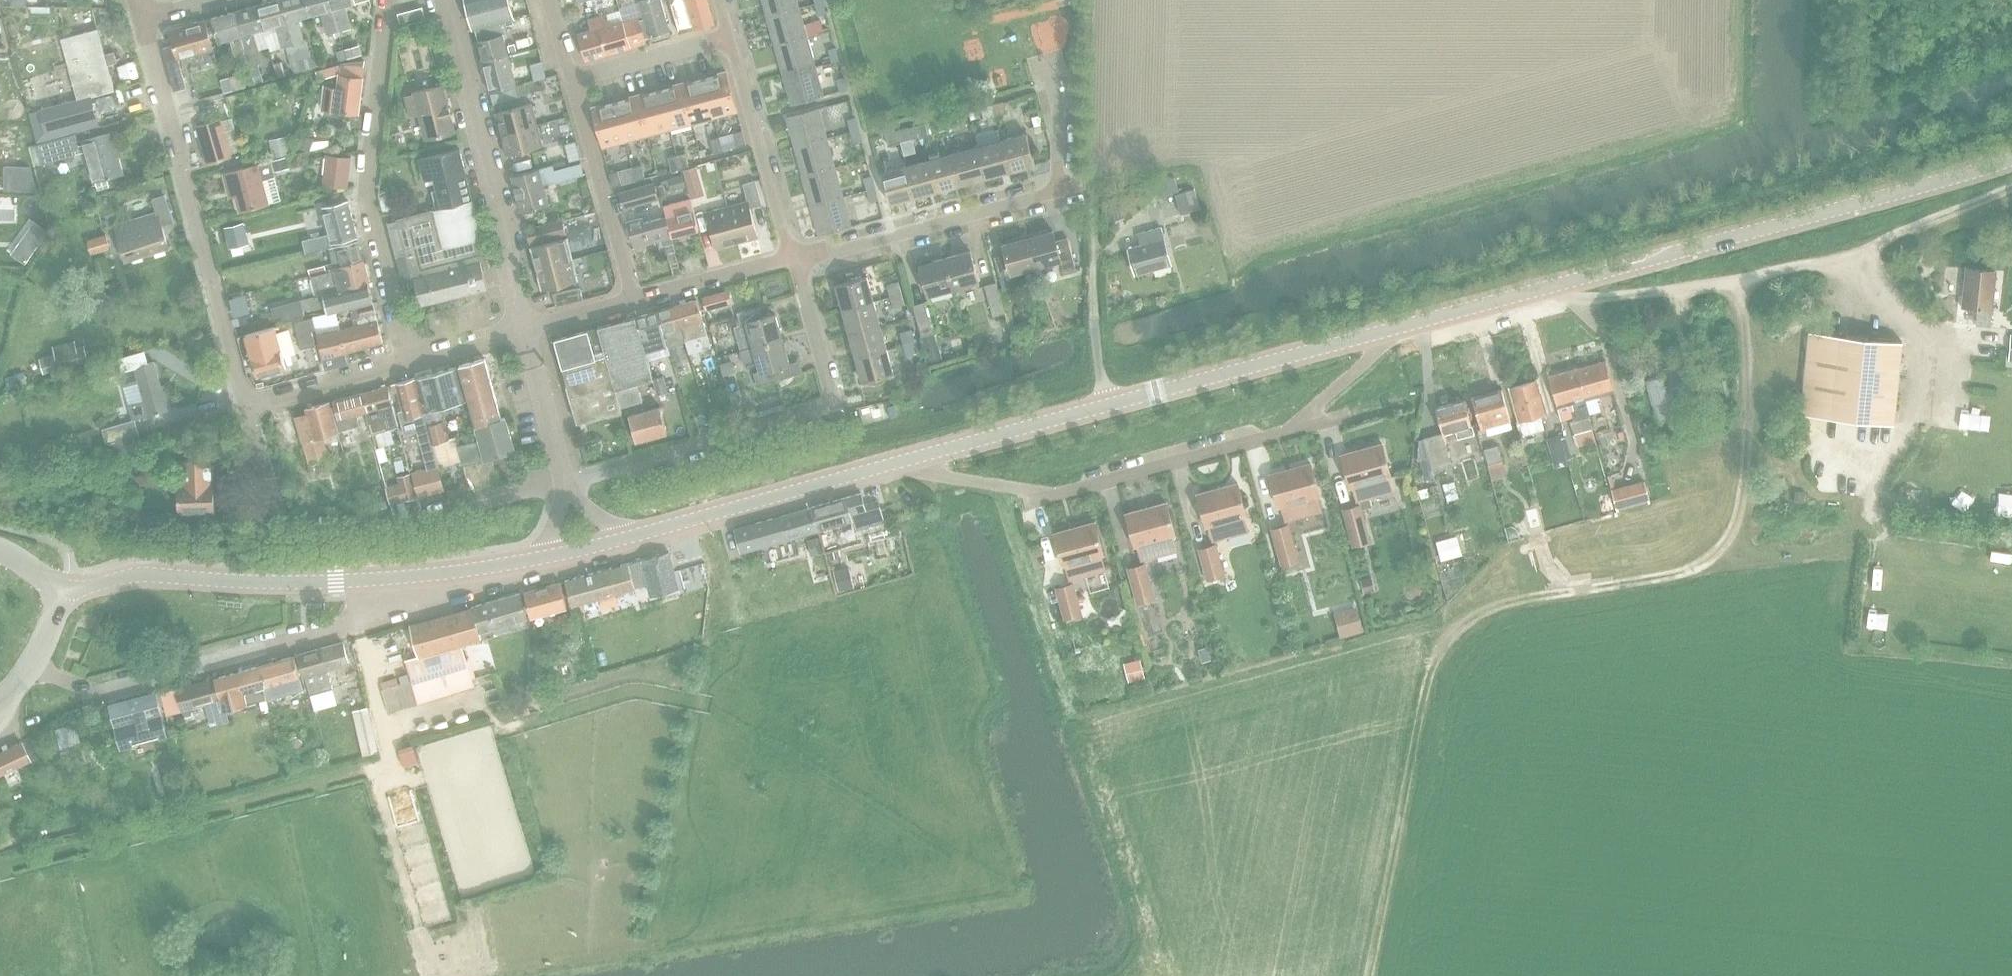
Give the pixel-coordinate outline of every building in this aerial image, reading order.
[(294,48),(281,0),(275,0),(257,5),(264,29),(275,26),(281,47),(286,46),(292,69),(296,72),(301,71),(300,70),(294,48)] [(310,16),(306,0),(281,0),(294,48),(300,70),(318,65),(311,56),(306,40),(304,41),(298,20),(310,16)] [(340,35),(330,0),(306,0),(310,16),(321,13),(327,34),(335,32),(336,36),(340,35)] [(340,35),(344,34),(343,30),(350,28),(344,6),(356,3),(355,0),(330,0),(340,35)] [(474,28),(499,21),(512,18),(508,0),(467,0),(474,28)] [(660,0),(640,0),(645,19),(640,20),(639,18),(638,18),(645,43),(646,43),(645,38),(669,31),(660,0)] [(714,22),(708,0),(670,0),(679,32),(714,22)] [(799,6),(797,0),(762,0),(766,15),(799,6)] [(826,13),(823,0),(819,0),(815,1),(818,15),(826,13)] [(253,32),(264,29),(257,5),(235,11),(249,61),(255,83),(264,81),(259,64),(262,63),(253,32)] [(775,44),(807,35),(799,6),(766,15),(775,44)] [(244,62),(249,61),(235,11),(212,18),(219,42),(230,38),(236,60),(243,58),(244,62)] [(526,14),(522,15),(525,28),(535,26),(531,12),(526,13),(526,14)] [(607,14),(605,15),(608,25),(616,51),(630,47),(623,22),(622,21),(609,24),(607,14)] [(616,51),(608,25),(605,15),(587,20),(590,30),(578,33),(585,60),(616,51)] [(645,43),(638,18),(623,22),(630,47),(645,43)] [(174,45),(162,48),(174,90),(186,87),(178,59),(213,49),(205,19),(170,29),(174,45)] [(416,21),(404,24),(407,36),(419,32),(416,21)] [(483,61),(508,54),(499,21),(474,28),(478,41),(477,41),(483,61)] [(67,103),(40,110),(46,131),(96,117),(91,97),(115,90),(108,64),(113,63),(116,59),(114,54),(111,52),(105,53),(98,28),(61,38),(78,100),(67,103)] [(783,74),(815,65),(807,35),(775,44),(783,74)] [(343,49),(346,59),(362,54),(359,44),(343,49)] [(828,49),(831,61),(839,59),(836,47),(828,49)] [(338,61),(346,59),(343,49),(335,51),(338,61)] [(490,91),(516,85),(508,54),(483,61),(482,61),(490,91)] [(362,77),(364,65),(364,60),(341,63),(316,71),(318,80),(339,74),(337,91),(325,89),(322,109),(358,113),(363,77),(362,77)] [(282,61),(274,63),(278,78),(286,75),(282,61)] [(534,80),(546,77),(542,62),(530,65),(534,80)] [(815,65),(783,74),(791,105),(823,96),(815,65)] [(246,87),(241,72),(229,76),(233,91),(246,87)] [(714,117),(737,111),(727,72),(703,78),(714,117)] [(848,90),(844,76),(832,79),(836,93),(848,90)] [(692,123),(714,117),(703,78),(681,84),(692,123)] [(493,103),(525,95),(522,83),(516,85),(490,91),(493,103)] [(670,129),(692,123),(681,84),(659,90),(670,129)] [(455,131),(443,85),(414,92),(415,94),(406,96),(410,115),(419,112),(426,138),(455,131)] [(648,135),(670,129),(659,90),(637,96),(648,135)] [(238,102),(235,93),(226,96),(229,105),(238,102)] [(626,141),(648,135),(637,96),(615,102),(626,141)] [(602,147),(626,141),(615,102),(592,108),(602,147)] [(993,105),(996,116),(1007,113),(1004,102),(993,105)] [(501,134),(537,124),(532,103),(495,113),(501,134)] [(984,119),(996,116),(993,105),(981,108),(984,119)] [(795,147),(827,138),(819,108),(786,116),(795,147)] [(956,115),(933,121),(936,132),(959,126),(956,115)] [(855,117),(847,119),(850,131),(858,129),(855,117)] [(1039,117),(1031,119),(1034,129),(1042,126),(1039,117)] [(197,125),(207,161),(231,155),(222,119),(197,125)] [(537,124),(501,134),(506,154),(543,145),(537,124)] [(1034,129),(1033,129),(1035,137),(1044,134),(1042,126),(1034,129)] [(897,130),(900,142),(911,138),(908,127),(897,130)] [(861,141),(858,129),(850,131),(854,143),(861,141)] [(746,144),(742,130),(733,132),(737,146),(746,144)] [(888,145),(900,142),(897,130),(885,134),(888,145)] [(116,133),(85,141),(95,181),(122,174),(115,149),(119,148),(116,133)] [(1002,140),(1010,171),(1035,164),(1027,133),(1002,140)] [(76,134),(37,144),(42,164),(76,154),(74,147),(79,146),(76,134)] [(286,136),(268,140),(272,158),(289,154),(286,136)] [(313,139),(300,136),(297,148),(310,151),(313,139)] [(714,152),(723,150),(719,136),(710,139),(714,152)] [(803,176),(835,167),(827,138),(795,147),(803,176)] [(986,177),(1010,171),(1002,140),(978,146),(986,177)] [(576,141),(565,144),(570,162),(581,159),(576,141)] [(962,183),(986,177),(978,146),(954,153),(962,183)] [(436,208),(472,199),(459,148),(419,159),(424,177),(433,175),(437,189),(432,190),(436,208)] [(671,171),(689,166),(686,152),(668,157),(671,171)] [(938,190),(962,183),(954,153),(930,159),(938,190)] [(326,155),(323,183),(347,186),(351,158),(326,155)] [(286,157),(271,161),(274,172),(289,168),(286,157)] [(914,196),(938,190),(930,159),(906,165),(914,196)] [(548,184),(584,174),(580,163),(554,170),(553,164),(512,175),(521,211),(549,204),(545,190),(549,189),(548,184)] [(258,164),(223,173),(228,190),(234,188),(239,210),(268,203),(258,164)] [(633,167),(636,180),(645,178),(642,164),(633,167)] [(890,203),(914,196),(906,165),(882,172),(890,203)] [(691,197),(703,194),(696,167),(684,170),(691,197)] [(811,205),(843,196),(835,167),(803,176),(811,205)] [(613,186),(622,184),(618,170),(609,173),(613,186)] [(9,173),(8,190),(37,191),(32,174),(9,173)] [(866,189),(874,187),(871,176),(863,178),(866,189)] [(1200,208),(1195,188),(1179,193),(1175,177),(1157,181),(1162,197),(1175,194),(1180,214),(1200,208)] [(670,196),(687,191),(684,179),(667,184),(670,196)] [(727,206),(737,242),(758,237),(750,207),(762,204),(755,180),(742,183),(747,201),(727,206)] [(621,192),(625,208),(658,199),(653,184),(621,192)] [(870,202),(878,200),(874,187),(866,189),(870,202)] [(392,210),(387,188),(379,190),(379,195),(383,212),(392,210)] [(843,196),(811,205),(819,235),(851,226),(843,196)] [(154,211),(116,221),(125,256),(167,245),(161,224),(171,222),(165,197),(152,200),(154,211)] [(666,216),(671,236),(699,229),(690,198),(689,199),(664,206),(666,216)] [(396,256),(405,254),(412,280),(414,279),(420,304),(487,288),(483,270),(489,267),(472,199),(436,208),(396,218),(397,220),(387,223),(396,256)] [(327,243),(357,236),(348,201),(301,212),(302,219),(324,213),(329,234),(325,235),(327,243)] [(1124,220),(1120,204),(1108,207),(1112,223),(1124,220)] [(716,248),(737,242),(727,206),(706,212),(716,248)] [(634,247),(671,236),(666,216),(643,222),(642,217),(627,222),(634,247)] [(526,229),(529,243),(566,233),(562,220),(526,229)] [(226,222),(212,226),(214,234),(228,230),(226,222)] [(35,223),(13,254),(25,263),(47,232),(35,223)] [(1140,243),(1131,246),(1126,247),(1134,274),(1170,263),(1159,228),(1137,234),(1140,243)] [(1029,234),(1037,266),(1061,260),(1065,273),(1077,270),(1070,244),(1058,247),(1054,231),(1051,231),(1050,229),(1029,234)] [(91,254),(110,248),(105,233),(87,239),(91,254)] [(1012,272),(1037,266),(1029,234),(1007,240),(1007,243),(1005,244),(1007,253),(995,257),(1004,289),(1016,285),(1012,272)] [(536,268),(572,259),(567,238),(531,247),(536,268)] [(322,241),(305,245),(307,254),(324,249),(322,241)] [(330,268),(363,260),(358,241),(329,248),(333,263),(329,264),(330,268)] [(228,242),(214,247),(219,261),(232,256),(228,242)] [(946,258),(954,289),(980,282),(971,251),(946,258)] [(929,296),(954,289),(946,258),(920,265),(929,296)] [(572,259),(536,268),(541,289),(578,280),(572,259)] [(364,264),(363,260),(330,268),(326,270),(311,273),(317,295),(368,283),(369,283),(364,264)] [(311,273),(326,270),(324,265),(310,269),(311,273)] [(1996,270),(1966,266),(1961,307),(1991,310),(1996,270)] [(843,309),(875,300),(868,275),(836,284),(843,309)] [(891,296),(902,293),(899,281),(888,284),(891,296)] [(1003,288),(999,289),(997,282),(985,286),(994,315),(1004,312),(1008,331),(1014,330),(1003,288)] [(317,295),(300,299),(303,309),(325,304),(328,314),(336,311),(351,307),(373,302),(368,283),(317,295)] [(583,299),(580,286),(553,293),(556,306),(583,299)] [(728,290),(702,298),(706,312),(732,304),(728,290)] [(902,293),(891,296),(894,307),(905,304),(902,293)] [(250,313),(245,295),(229,299),(234,317),(250,313)] [(675,306),(685,340),(707,334),(697,299),(675,306)] [(849,332),(881,324),(875,300),(843,309),(849,332)] [(347,363),(345,352),(383,342),(373,302),(351,307),(356,325),(318,335),(326,369),(347,363)] [(942,356),(934,332),(926,302),(914,305),(923,336),(921,336),(929,360),(942,356)] [(753,347),(783,338),(776,314),(764,317),(761,305),(737,312),(740,324),(747,322),(753,347)] [(685,341),(685,340),(675,306),(658,310),(667,344),(674,365),(682,362),(677,344),(685,341)] [(649,349),(667,344),(658,310),(636,317),(648,360),(652,359),(649,349)] [(328,314),(313,318),(316,330),(340,324),(336,311),(328,314)] [(648,360),(636,317),(635,316),(598,326),(598,327),(616,389),(621,407),(643,401),(639,389),(647,387),(646,381),(653,379),(648,360)] [(251,317),(239,320),(241,326),(252,323),(251,317)] [(313,318),(295,322),(301,349),(315,346),(312,331),(316,330),(313,318)] [(856,356),(888,348),(881,324),(849,332),(856,356)] [(257,377),(286,368),(274,326),(245,335),(257,377)] [(621,407),(616,389),(598,327),(554,339),(578,423),(622,410),(621,407)] [(904,343),(915,340),(912,329),(901,332),(904,343)] [(1893,424),(1901,341),(1809,332),(1800,414),(1893,424)] [(783,338),(753,347),(760,370),(754,372),(757,385),(781,379),(777,367),(789,363),(783,338)] [(978,352),(983,343),(975,338),(970,347),(978,352)] [(915,340),(904,343),(907,355),(918,352),(915,340)] [(76,348),(74,341),(53,346),(55,353),(40,357),(43,372),(87,360),(84,346),(76,348)] [(856,356),(863,381),(895,372),(888,348),(856,356)] [(459,366),(468,397),(494,389),(493,388),(485,359),(459,366)] [(732,360),(720,363),(723,376),(736,372),(732,360)] [(1600,411),(1596,395),(1611,391),(1603,360),(1574,368),(1581,394),(1582,397),(1584,397),(1589,414),(1600,411)] [(132,367),(146,416),(171,409),(166,392),(163,393),(154,361),(132,367)] [(928,361),(918,364),(921,375),(931,372),(928,361)] [(1695,403),(1692,394),(1683,361),(1659,367),(1660,372),(1644,377),(1657,423),(1695,403)] [(489,374),(497,372),(494,362),(487,364),(489,374)] [(442,420),(439,408),(466,401),(457,367),(415,378),(428,424),(435,447),(438,460),(453,456),(444,420),(442,420)] [(1582,397),(1581,394),(1574,368),(1547,375),(1555,406),(1557,406),(1560,420),(1572,417),(1573,421),(1570,422),(1573,433),(1574,433),(1578,446),(1595,442),(1591,428),(1592,428),(1586,406),(1573,410),(1571,404),(1575,403),(1574,399),(1582,397)] [(285,376),(288,387),(306,382),(303,372),(285,376)] [(9,388),(25,383),(23,375),(6,380),(9,388)] [(655,377),(659,395),(668,390),(664,375),(655,377)] [(428,424),(415,378),(415,377),(392,384),(394,393),(399,391),(404,410),(399,412),(402,424),(403,424),(406,434),(420,430),(426,450),(435,447),(428,424)] [(1726,378),(1716,381),(1721,397),(1731,394),(1726,378)] [(1544,429),(1541,420),(1545,419),(1533,379),(1509,386),(1519,421),(1516,422),(1520,435),(1524,434),(1524,435),(1544,429)] [(372,433),(398,426),(387,386),(365,392),(370,411),(366,411),(372,433)] [(494,389),(496,398),(504,395),(501,386),(493,388),(494,389)] [(494,389),(468,397),(476,425),(501,418),(502,418),(496,398),(494,389)] [(1510,429),(1507,419),(1499,389),(1471,397),(1481,433),(1487,432),(1488,435),(1510,429)] [(16,390),(0,394),(0,405),(19,400),(16,390)] [(356,414),(366,411),(370,411),(365,392),(335,401),(336,406),(331,407),(338,431),(359,425),(356,414)] [(879,394),(866,397),(868,408),(881,405),(879,394)] [(1966,413),(1966,394),(1958,394),(1957,413),(1966,413)] [(1434,477),(1432,469),(1448,464),(1442,442),(1470,433),(1461,400),(1433,408),(1440,432),(1420,437),(1426,457),(1419,459),(1425,480),(1434,477)] [(309,418),(296,421),(302,442),(308,464),(329,458),(323,436),(331,435),(333,442),(339,441),(329,402),(306,409),(309,418)] [(757,410),(756,411),(757,414),(758,417),(786,409),(784,402),(757,410)] [(721,405),(724,418),(733,416),(730,403),(721,405)] [(753,405),(741,408),(743,417),(757,414),(756,411),(757,410),(756,406),(753,406),(753,405)] [(660,406),(629,415),(636,441),(668,433),(660,406)] [(891,413),(878,414),(879,423),(892,420),(891,413)] [(697,416),(700,428),(709,426),(705,414),(697,416)] [(501,418),(476,425),(480,439),(458,445),(463,465),(515,451),(505,417),(502,418),(501,418)] [(102,428),(106,442),(139,433),(135,419),(102,428)] [(350,431),(338,433),(339,440),(342,453),(346,452),(354,486),(367,482),(359,447),(358,447),(357,442),(353,443),(350,431)] [(139,433),(106,442),(110,456),(143,447),(139,433)] [(1567,463),(1560,435),(1547,439),(1555,466),(1567,463)] [(172,441),(172,448),(178,448),(178,451),(195,452),(195,439),(177,439),(177,441),(172,441)] [(1391,476),(1382,443),(1341,454),(1350,487),(1353,486),(1357,501),(1358,500),(1359,504),(1343,509),(1353,545),(1369,541),(1361,510),(1372,507),(1370,497),(1392,491),(1388,476),(1391,476)] [(1488,465),(1502,461),(1497,445),(1484,449),(1488,465)] [(1319,495),(1310,462),(1270,473),(1279,506),(1282,505),(1286,520),(1321,511),(1317,496),(1319,495)] [(413,473),(420,496),(444,490),(438,466),(413,473)] [(183,484),(178,484),(179,512),(184,512),(215,511),(234,512),(233,481),(212,482),(213,472),(182,473),(183,484)] [(411,473),(398,476),(399,483),(386,486),(391,503),(417,496),(411,473)] [(1644,480),(1611,489),(1617,511),(1650,501),(1644,480)] [(1205,525),(1208,525),(1211,539),(1246,531),(1243,516),(1245,515),(1237,482),(1197,492),(1205,525)] [(467,484),(446,490),(449,501),(470,495),(467,484)] [(357,496),(370,493),(368,488),(360,490),(360,488),(355,489),(357,496)] [(1795,491),(1794,501),(1804,502),(1805,492),(1795,491)] [(878,499),(865,503),(862,493),(811,507),(818,530),(851,521),(854,531),(885,522),(878,499)] [(1175,535),(1166,502),(1126,513),(1135,546),(1138,545),(1142,560),(1177,550),(1173,536),(1175,535)] [(743,551),(818,530),(811,507),(782,516),(782,517),(737,529),(743,551)] [(1104,554),(1095,521),(1054,532),(1063,565),(1066,565),(1070,579),(1105,570),(1101,555),(1104,554)] [(1288,524),(1272,528),(1282,565),(1298,560),(1288,524)] [(1512,526),(1506,527),(1509,538),(1520,535),(1518,529),(1512,526)] [(1441,561),(1462,555),(1457,536),(1436,542),(1441,561)] [(823,553),(819,537),(806,540),(810,556),(823,553)] [(834,551),(830,538),(820,541),(824,554),(834,551)] [(1215,544),(1199,548),(1208,579),(1224,575),(1215,544)] [(670,552),(567,580),(574,605),(602,597),(604,605),(618,602),(616,594),(637,587),(650,583),(653,594),(680,587),(670,552)] [(1144,563),(1128,568),(1138,602),(1154,598),(1144,563)] [(849,567),(833,571),(839,592),(855,588),(849,567)] [(1364,594),(1375,591),(1371,577),(1360,580),(1364,594)] [(531,616),(567,606),(560,582),(524,592),(531,616)] [(1056,587),(1065,618),(1081,614),(1072,583),(1056,587)] [(520,593),(473,607),(479,631),(482,638),(483,638),(481,630),(526,618),(520,593)] [(1892,623),(1905,615),(1900,606),(1886,614),(1892,623)] [(413,680),(382,689),(389,712),(474,685),(461,644),(482,638),(479,631),(473,607),(411,624),(416,643),(419,657),(407,660),(413,680)] [(1340,637),(1363,631),(1356,607),(1333,613),(1340,637)] [(354,626),(331,628),(332,650),(356,648),(354,626)] [(332,688),(330,680),(322,648),(299,654),(309,694),(332,688)] [(1209,659),(1206,648),(1197,650),(1200,662),(1209,659)] [(304,687),(300,676),(295,656),(259,666),(265,686),(266,686),(269,698),(304,687)] [(1139,658),(1124,663),(1129,681),(1145,677),(1139,658)] [(558,665),(548,668),(551,681),(562,678),(558,665)] [(268,698),(269,698),(266,686),(265,686),(259,666),(224,675),(214,678),(214,677),(175,688),(182,711),(183,711),(185,717),(192,716),(190,709),(221,701),(223,711),(247,704),(268,698)] [(155,693),(111,705),(116,726),(117,726),(123,747),(166,735),(160,714),(161,714),(155,693)] [(527,700),(512,704),(515,717),(530,712),(527,700)] [(378,752),(368,707),(352,711),(362,756),(378,752)] [(262,726),(271,724),(269,715),(260,717),(262,726)] [(78,741),(73,724),(56,729),(61,746),(78,741)] [(20,741),(0,750),(0,773),(29,759),(20,741)] [(405,771),(419,766),(415,755),(411,757),(410,755),(401,759),(405,771)] [(178,781),(163,785),(166,795),(181,791),(178,781)]
